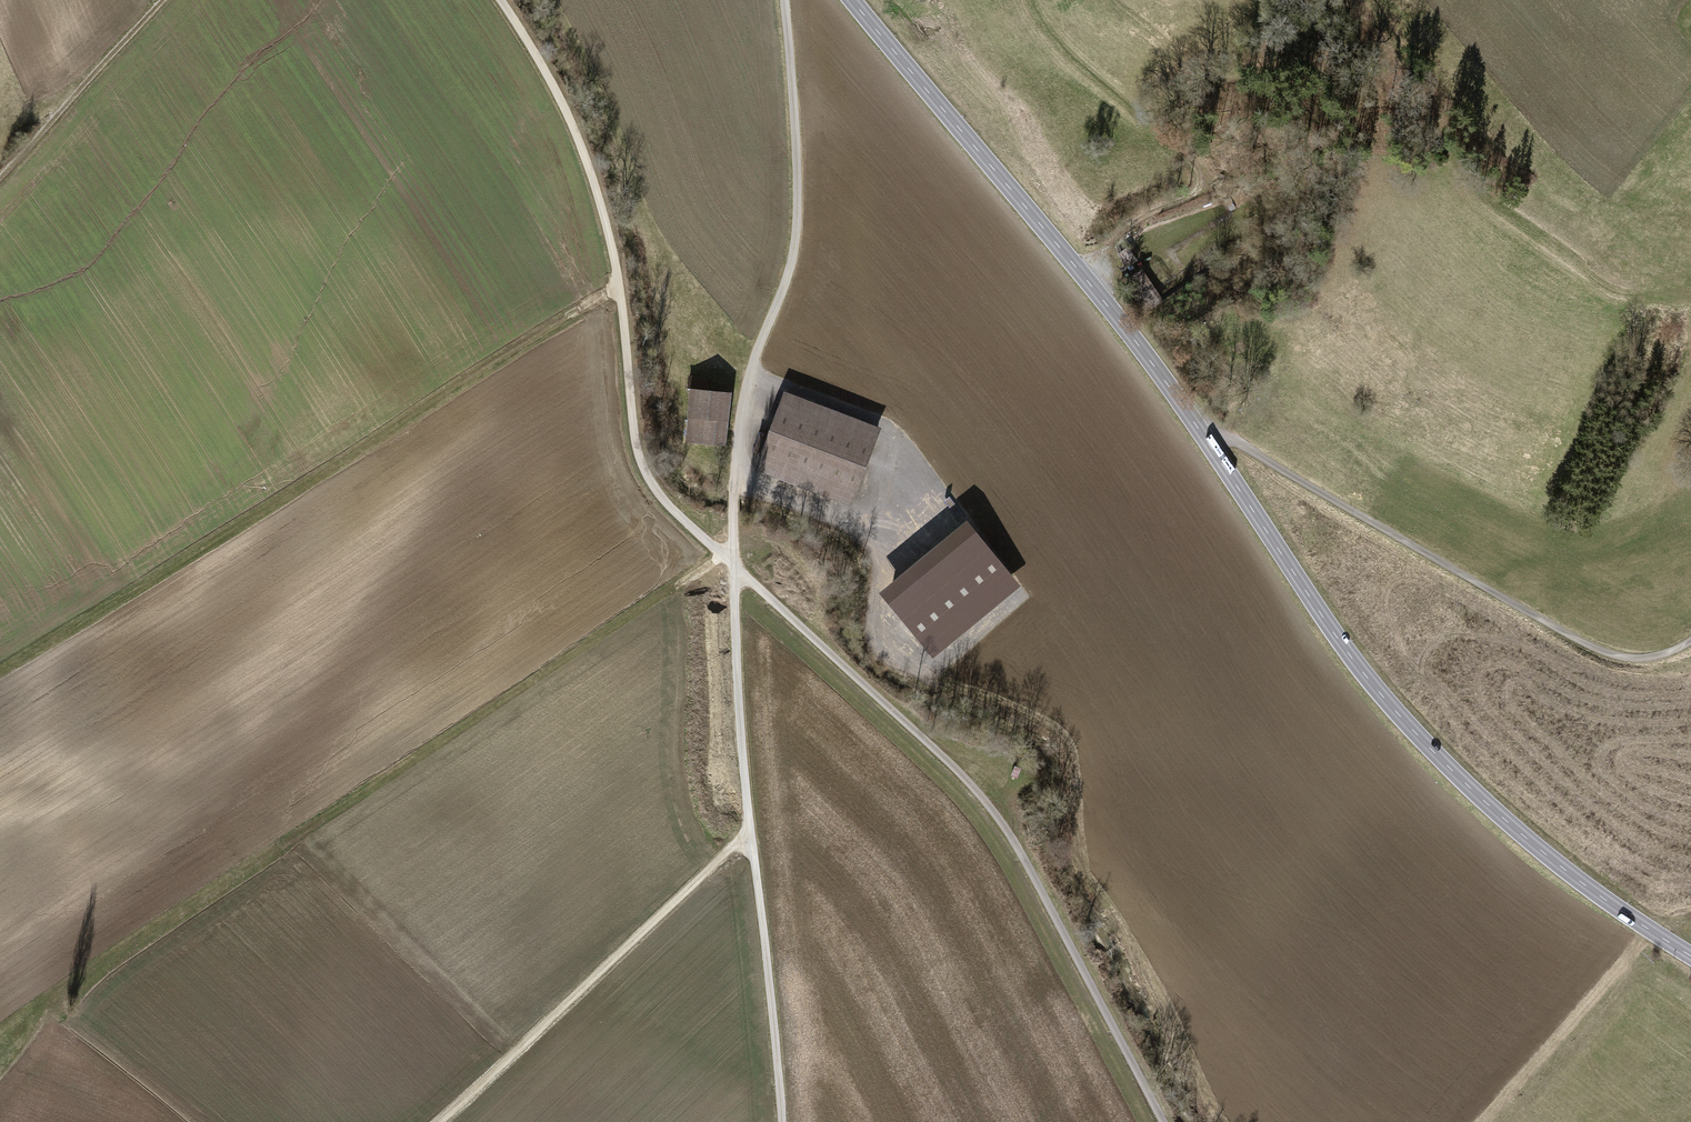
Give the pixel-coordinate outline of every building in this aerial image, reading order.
[(689,389),(691,389),(686,443),(729,447),(734,393),(710,391),(712,378),(690,376),(689,389)] [(786,392),(757,470),(853,506),(883,429),(786,392)] [(953,526),(966,515),(953,500),(940,510),(953,526)] [(964,516),(879,588),(933,651),(1018,580),(964,516)] [(1022,771),(1014,768),(1012,776),(1020,778),(1022,771)]
